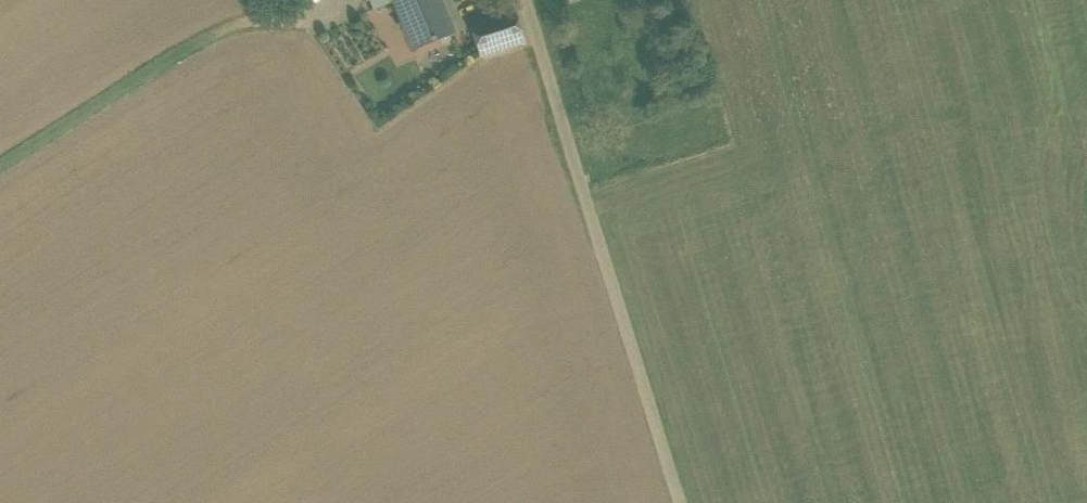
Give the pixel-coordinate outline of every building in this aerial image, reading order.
[(374,9),(392,1),(395,0),(370,0),(374,9)] [(392,1),(413,49),(453,33),(439,0),(395,0),(392,1)] [(513,9),(469,23),(480,56),(524,41),(513,9)]
